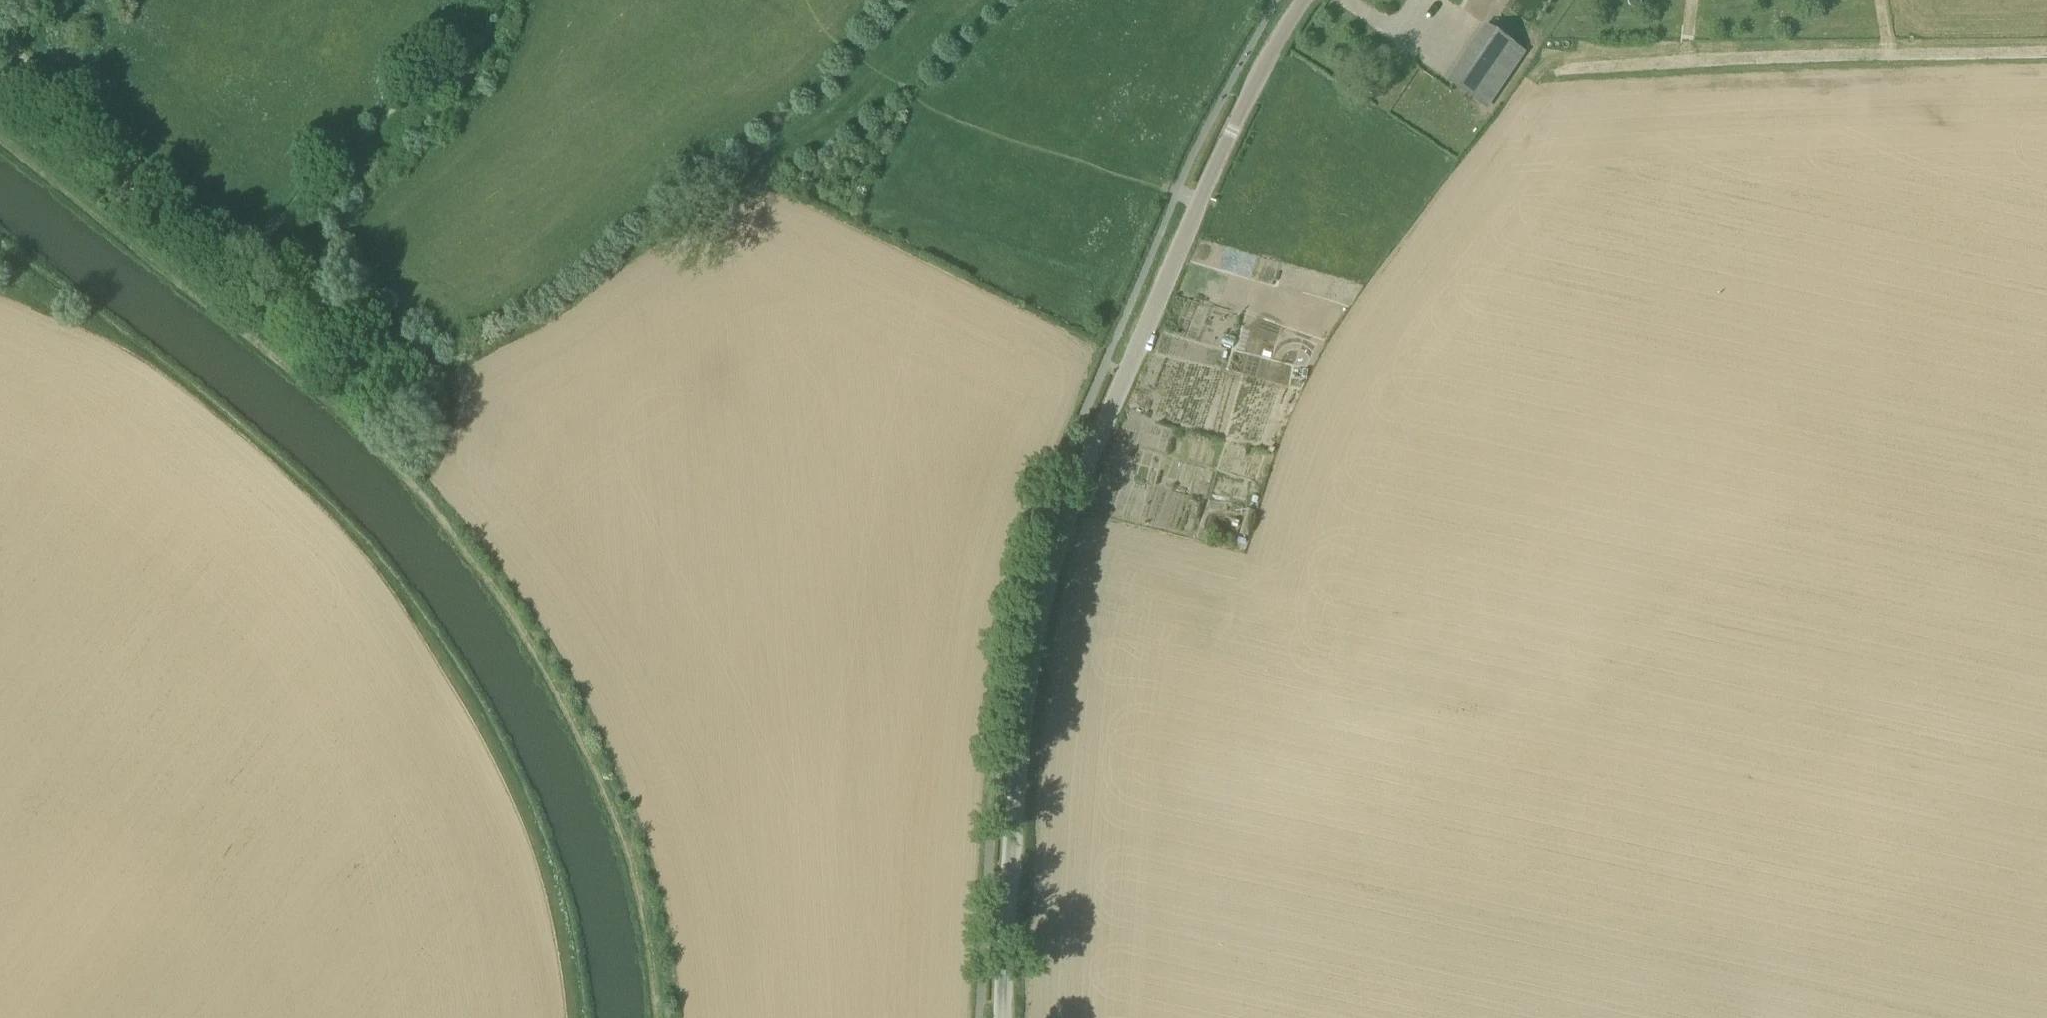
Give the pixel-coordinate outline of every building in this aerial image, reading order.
[(1487,110),(1526,53),(1484,24),(1445,82),(1487,110)]
